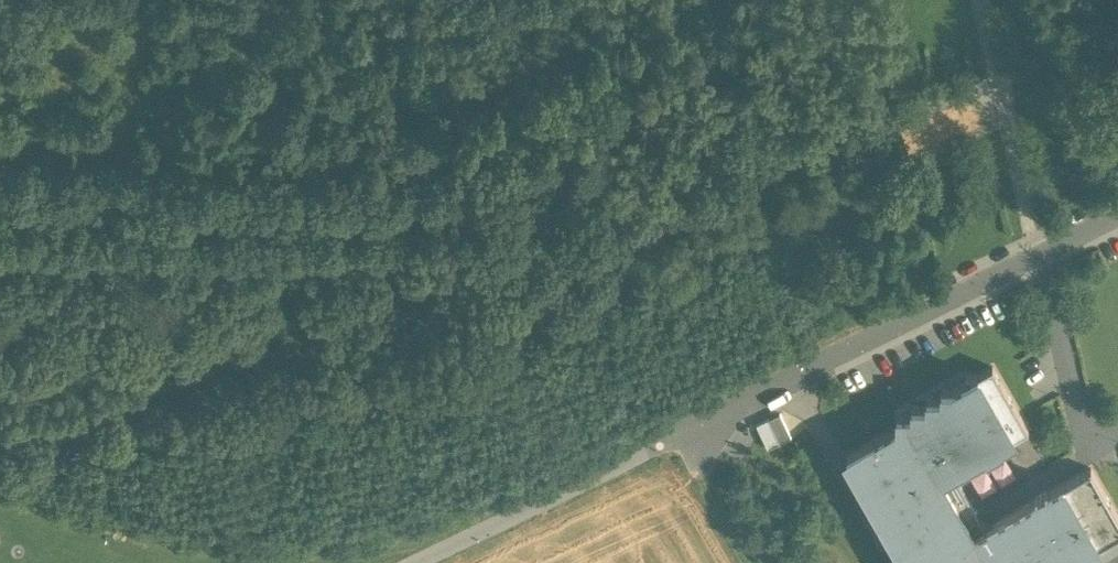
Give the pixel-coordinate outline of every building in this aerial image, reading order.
[(1028,427),(1007,391),(992,365),(978,373),(1014,435),(1028,427)] [(1099,544),(1063,482),(985,527),(974,533),(941,477),(953,470),(1014,435),(978,373),(963,372),(962,383),(952,388),(936,388),(937,396),(924,396),(923,403),(909,404),(908,413),(894,412),(896,425),(846,453),(908,562),(1065,562),(1099,544)] [(784,409),(760,420),(770,443),(794,432),(784,409)] [(1063,482),(1099,544),(1117,533),(1117,514),(1090,466),(1063,482)] [(985,527),(953,470),(941,477),(974,533),(985,527)]
